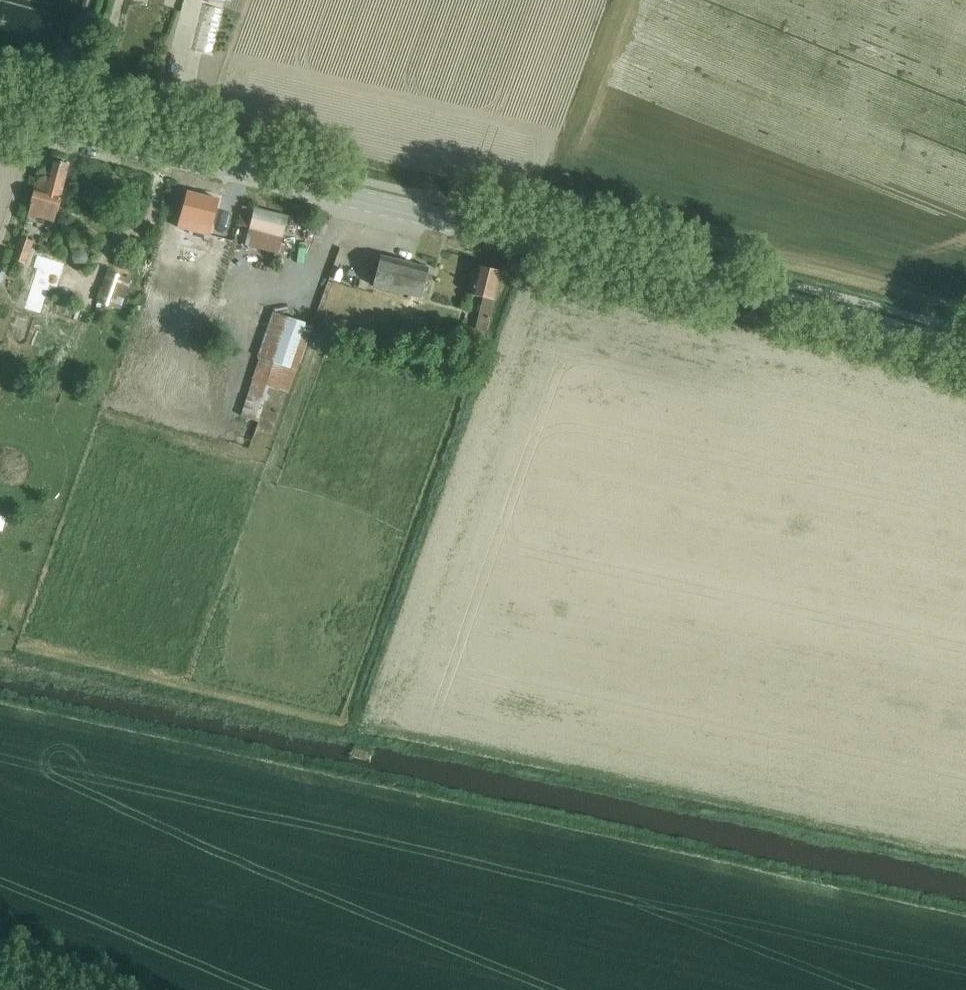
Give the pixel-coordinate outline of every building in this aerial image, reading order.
[(33,200),(28,215),(41,218),(54,221),(57,212),(69,165),(52,161),(46,182),(40,180),(33,200)] [(180,241),(206,247),(218,199),(188,192),(179,228),(183,229),(180,241)] [(245,245),(278,254),(288,217),(254,208),(244,206),(239,226),(249,228),(245,245)] [(21,237),(13,260),(26,264),(35,241),(21,237)] [(373,286),(420,298),(428,267),(381,255),(373,286)] [(460,337),(483,343),(501,271),(478,265),(471,294),(483,297),(475,330),(462,327),(460,337)] [(108,272),(98,302),(121,310),(131,279),(108,272)] [(296,371),(312,326),(273,312),(271,319),(259,315),(253,335),(251,334),(245,353),(260,358),(241,416),(258,422),(269,387),(287,393),(294,370),(296,371)]
